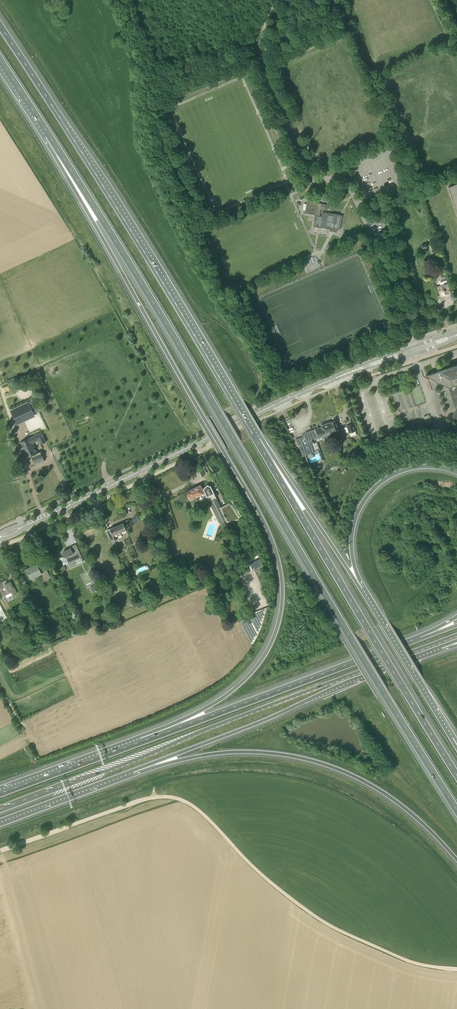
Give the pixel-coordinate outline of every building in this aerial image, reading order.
[(453,184),(453,185),(448,187),(456,214),(456,182),(453,184)] [(307,201),(305,213),(316,215),(320,216),(320,215),(322,203),(307,201)] [(331,222),(338,223),(338,228),(341,229),(343,215),(340,214),(329,212),(328,212),(322,211),(322,216),(320,215),(320,216),(316,215),(314,227),(330,229),(331,222)] [(451,293),(447,280),(440,282),(440,285),(436,286),(438,293),(442,292),(443,296),(446,295),(447,296),(450,295),(449,294),(451,293)] [(426,376),(435,381),(436,384),(439,383),(448,387),(455,410),(452,417),(456,419),(456,365),(426,376)] [(35,399),(11,409),(17,423),(37,415),(36,413),(40,411),(35,399)] [(317,428),(315,429),(305,433),(304,434),(305,436),(301,438),(299,438),(295,440),(303,456),(315,452),(311,440),(318,437),(323,435),(325,441),(334,437),(335,440),(343,437),(340,429),(339,429),(337,423),(338,423),(338,420),(328,424),(328,422),(321,425),(322,427),(317,429),(317,428)] [(349,433),(356,431),(353,423),(346,426),(347,427),(344,428),(346,433),(349,432),(349,433)] [(27,457),(38,453),(35,448),(34,449),(32,443),(39,440),(41,444),(46,442),(42,432),(20,442),(20,443),(21,442),(27,457)] [(45,461),(41,451),(38,453),(27,457),(27,458),(26,458),(27,460),(32,458),(35,464),(40,462),(40,463),(45,461)] [(209,486),(208,485),(207,485),(206,486),(205,486),(205,487),(204,487),(204,488),(203,489),(202,489),(200,485),(187,492),(194,507),(197,505),(197,506),(198,505),(199,504),(196,497),(204,493),(206,497),(207,497),(216,516),(221,518),(219,522),(220,524),(227,520),(227,521),(239,519),(229,504),(221,508),(210,485),(209,486)] [(111,542),(114,541),(115,541),(113,535),(117,534),(118,536),(122,535),(121,532),(126,530),(123,523),(106,530),(111,542)] [(76,565),(74,560),(82,556),(76,544),(70,547),(71,548),(63,552),(65,556),(63,557),(60,558),(63,565),(68,563),(67,562),(68,561),(71,567),(76,565)] [(253,570),(263,566),(260,559),(250,563),(253,570)] [(242,564),(246,574),(250,572),(246,562),(242,564)] [(50,576),(46,567),(40,570),(37,564),(26,569),(31,579),(42,573),(44,579),(45,581),(51,578),(50,576)] [(3,581),(0,582),(0,592),(1,595),(3,597),(11,593),(12,595),(17,592),(14,587),(13,587),(10,581),(4,584),(3,581)]
